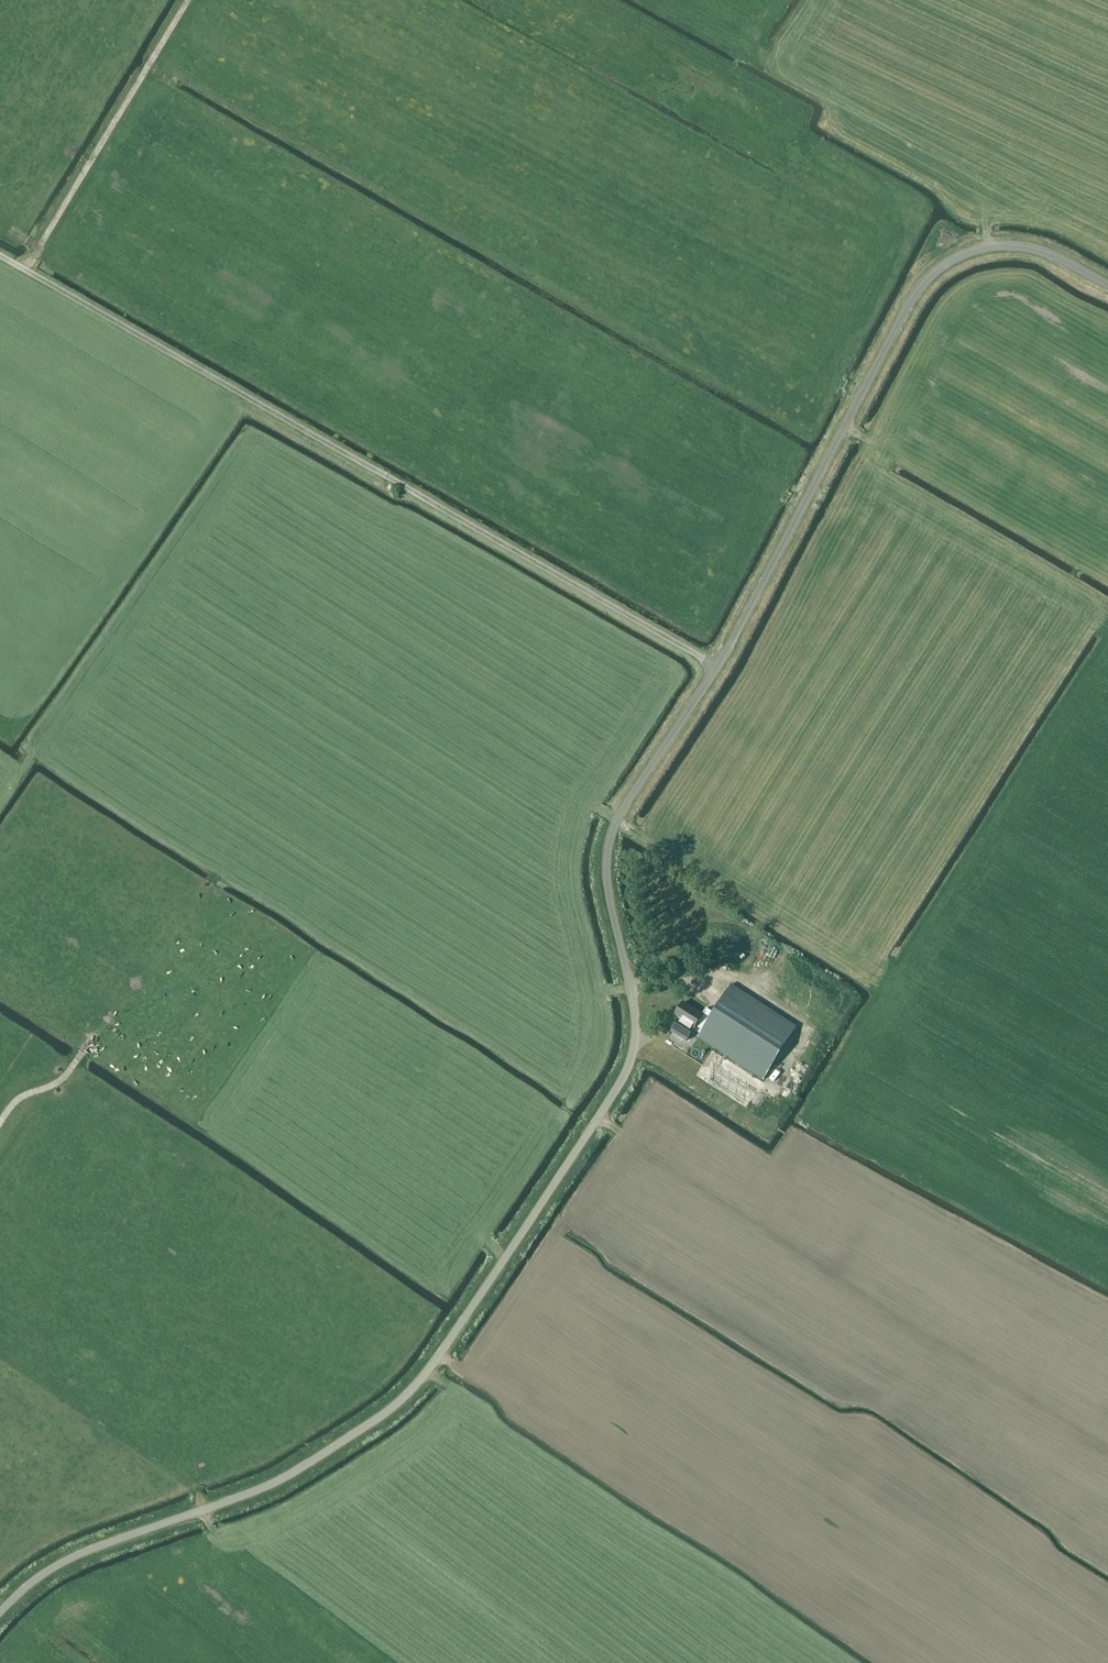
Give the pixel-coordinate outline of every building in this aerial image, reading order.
[(666,911),(669,917),(677,914),(674,908),(666,911)] [(755,979),(765,983),(773,968),(763,963),(755,979)] [(747,1108),(797,1028),(731,986),(713,1015),(705,1010),(702,1015),(683,1003),(673,1018),(701,1035),(698,1039),(714,1049),(697,1076),(747,1108)] [(867,1046),(875,1033),(871,1030),(862,1043),(867,1046)] [(835,1063),(838,1058),(828,1052),(825,1058),(835,1063)] [(854,1097),(851,1109),(861,1112),(864,1100),(854,1097)] [(755,1114),(751,1121),(758,1124),(761,1117),(755,1114)]
